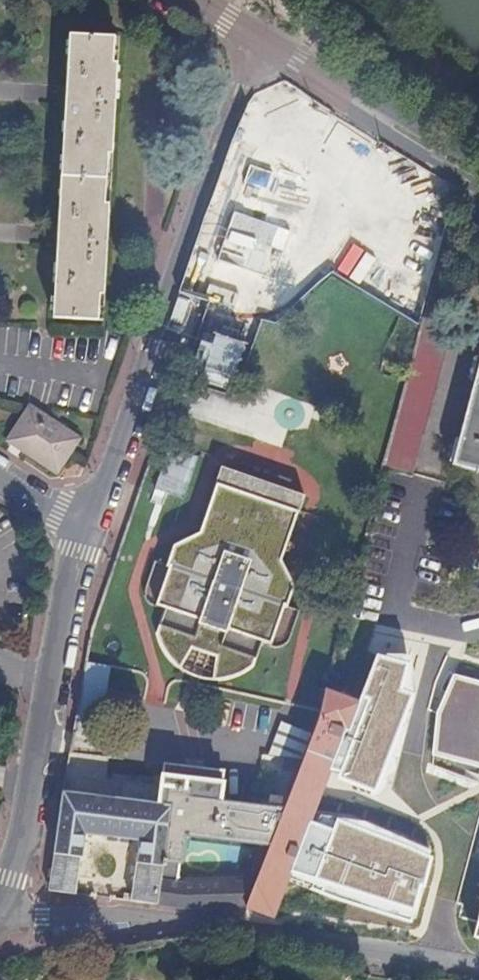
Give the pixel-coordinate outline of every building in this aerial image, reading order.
[(55,319),(102,321),(103,296),(106,296),(111,205),(107,204),(109,155),(114,155),(119,64),(114,63),(115,39),(70,36),(55,319)] [(272,174),(249,165),(243,182),(266,190),(272,174)] [(205,252),(209,267),(217,280),(228,289),(242,295),(257,297),(272,294),(285,287),(297,275),(304,261),(306,244),(303,228),(295,214),(282,203),(267,197),(251,196),(235,199),(222,208),(211,220),(205,235),(205,252)] [(456,320),(427,311),(383,469),(412,477),(456,320)] [(451,467),(478,475),(478,367),(451,467)] [(76,441),(29,412),(12,438),(29,449),(25,454),(56,473),(76,441)] [(170,604),(161,629),(166,640),(173,653),(186,664),(203,671),(219,674),(231,674),(247,670),(258,662),(267,638),(275,641),(288,603),(291,603),(298,582),(286,557),(302,510),(275,500),(278,491),(250,482),(247,491),(219,481),(202,528),(178,539),(170,563),(173,564),(160,601),(170,604)] [(400,675),(368,663),(356,704),(326,693),(319,718),(281,816),(268,851),(246,907),(275,918),(290,884),(313,891),(385,910),(398,866),(310,834),(322,801),(372,811),(389,728),(400,675)] [(454,682),(439,719),(434,760),(478,772),(478,688),(454,682)] [(183,910),(196,909),(241,907),(246,907),(268,851),(281,816),(185,801),(186,794),(176,792),(169,791),(166,809),(161,809),(163,789),(145,787),(142,806),(62,794),(48,893),(75,896),(83,836),(138,843),(130,901),(130,903),(145,905),(183,910)]
